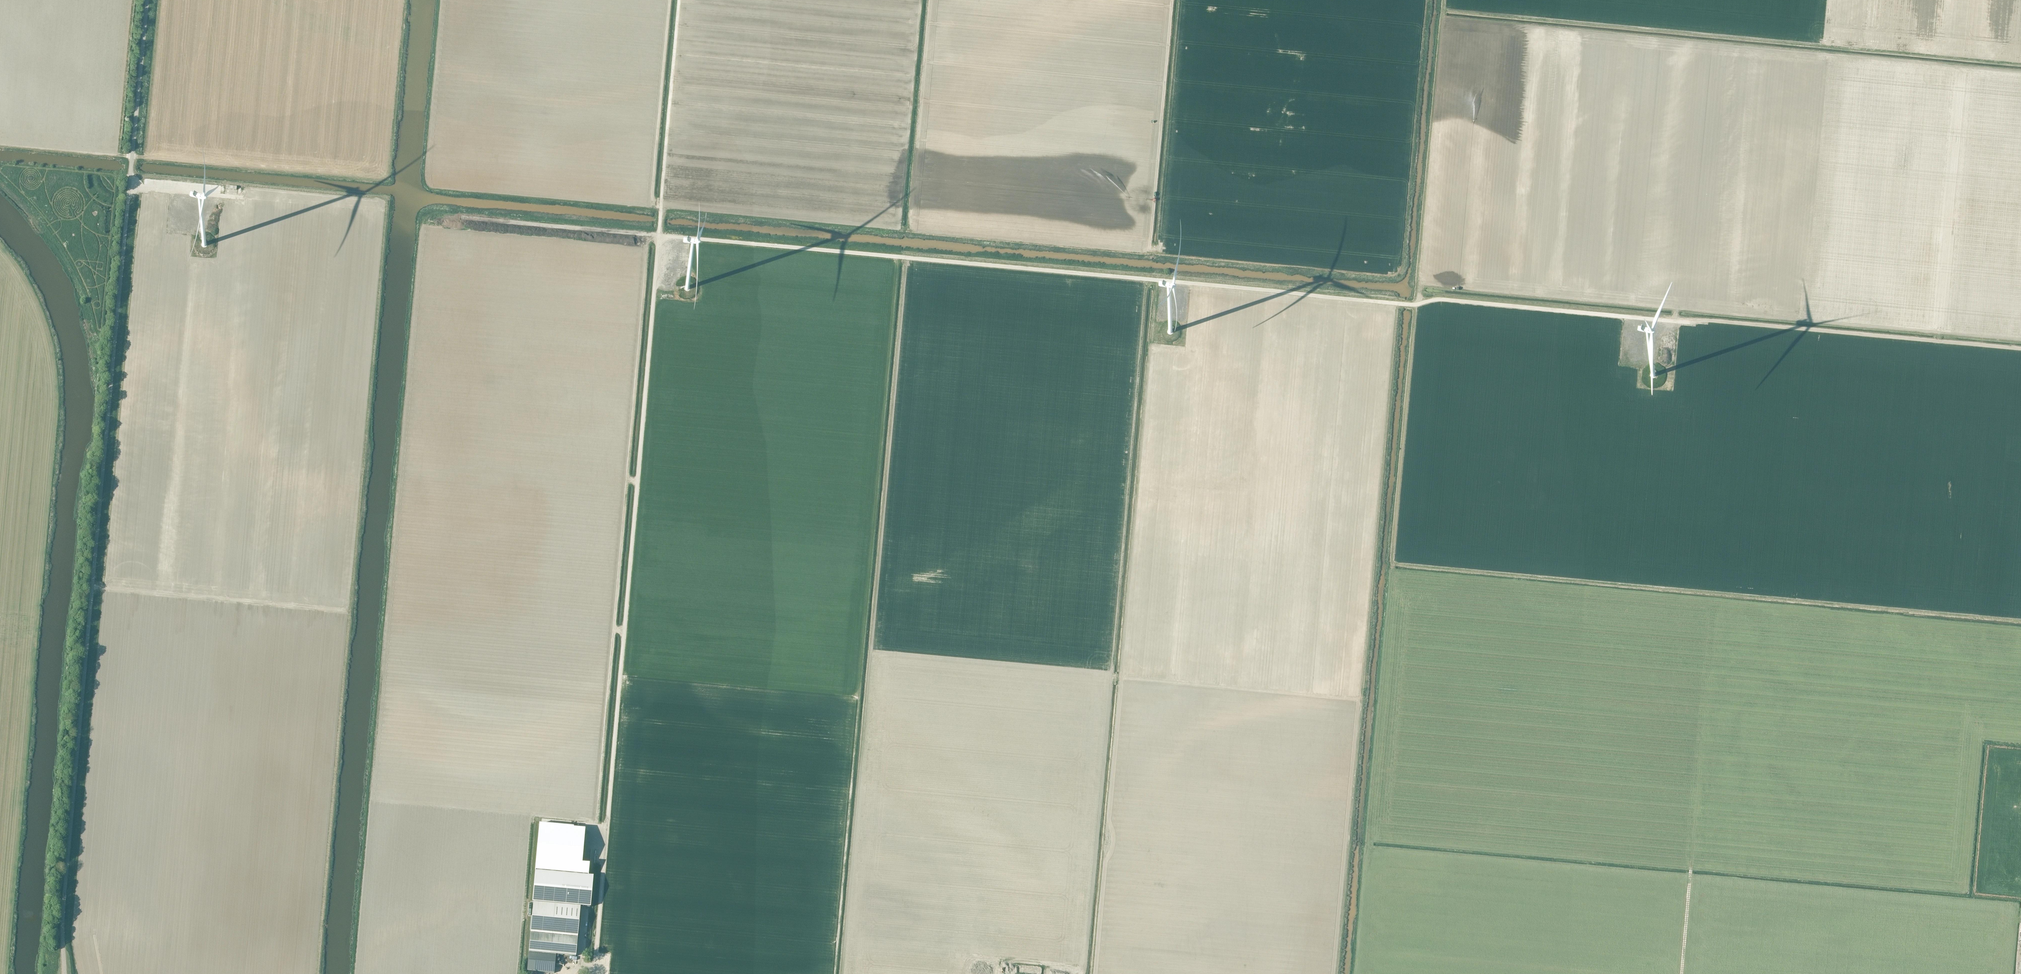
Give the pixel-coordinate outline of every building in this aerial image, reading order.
[(541,826),(536,874),(583,879),(587,879),(589,864),(582,864),(586,830),(541,826)] [(536,874),(533,903),(580,907),(590,908),(592,880),(587,879),(583,879),(536,874)] [(533,903),(530,934),(577,938),(580,907),(533,903)] [(576,956),(576,950),(577,938),(530,934),(527,971),(554,973),(556,955),(576,956)]
